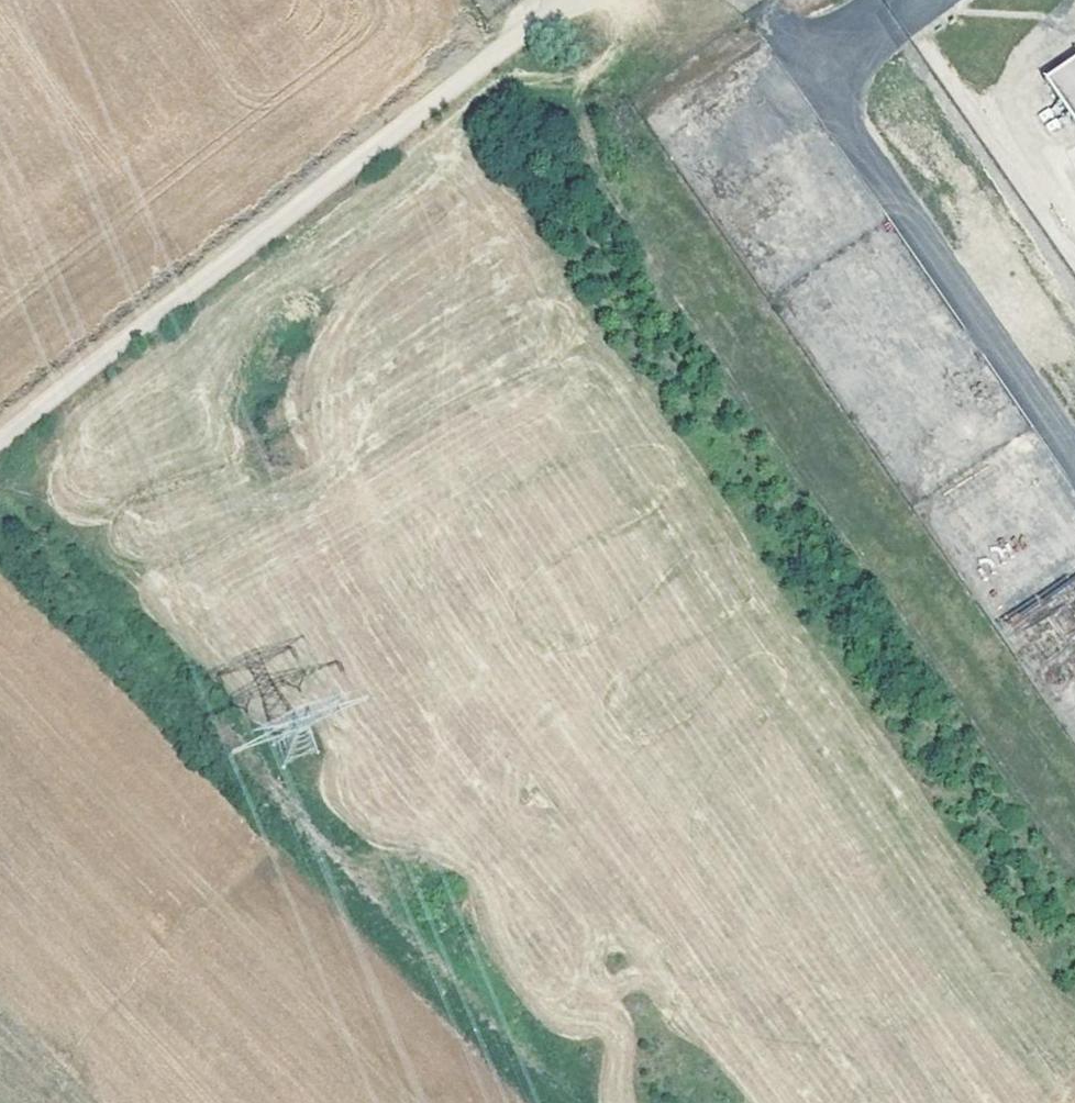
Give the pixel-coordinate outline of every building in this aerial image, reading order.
[(1030,81),(1061,126),(1074,116),(1074,54),(1073,52),(1030,81)]
